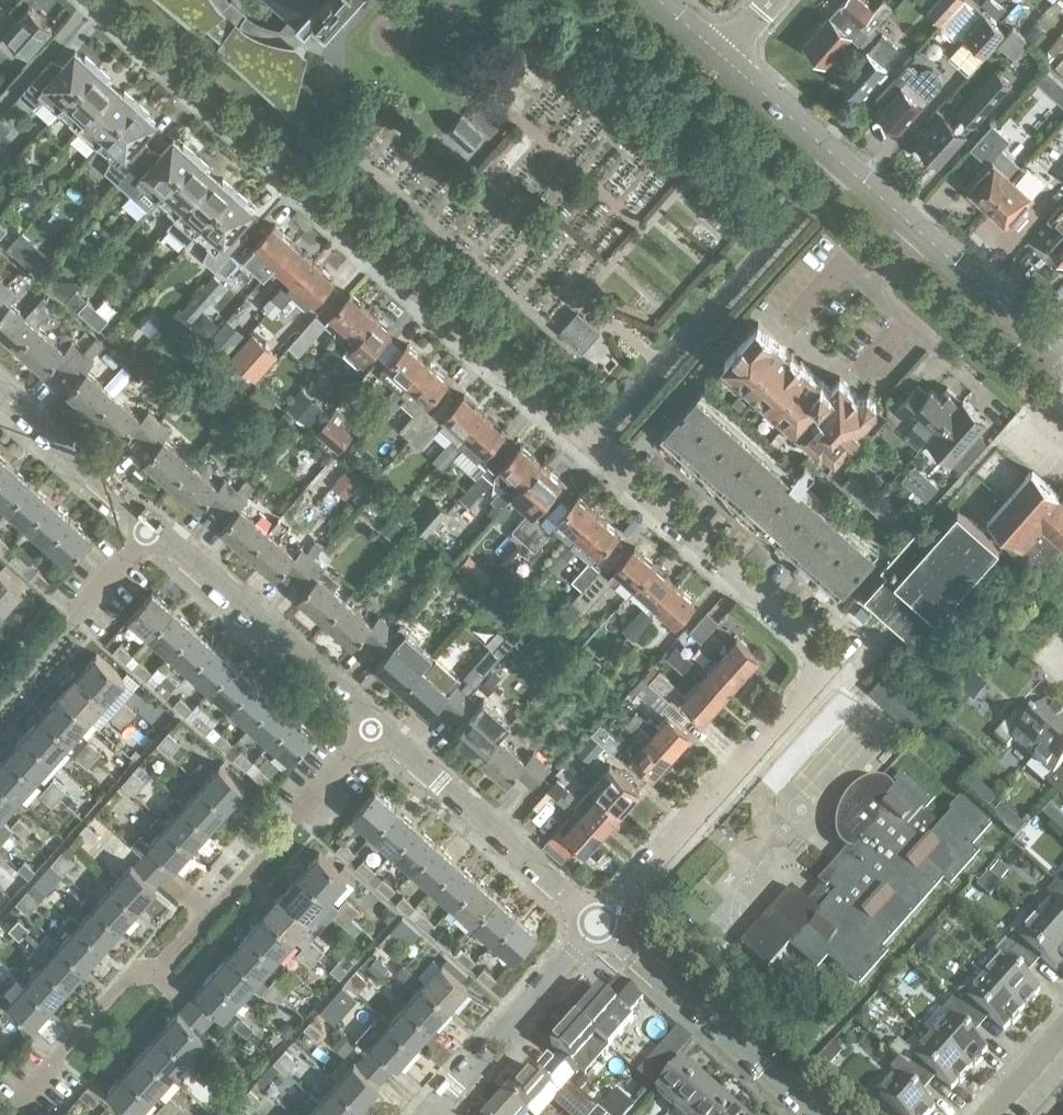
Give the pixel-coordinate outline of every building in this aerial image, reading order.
[(200,28),(204,24),(225,42),(222,47),(291,107),(305,48),(296,40),(310,24),(326,38),(359,0),(283,0),(296,11),(281,28),(280,27),(268,24),(257,19),(246,13),(248,11),(235,0),(168,0),(200,28)] [(851,35),(860,42),(892,5),(887,0),(881,0),(874,9),(864,0),(843,0),(839,4),(840,5),(830,15),(804,43),(826,63),(851,35)] [(962,0),(936,0),(927,10),(941,24),(962,0)] [(986,16),(968,0),(963,0),(937,28),(941,31),(941,34),(943,38),(946,41),(950,42),(953,42),(954,43),(958,39),(962,42),(986,16)] [(1007,6),(1000,0),(983,0),(981,3),(998,17),(1007,6)] [(5,12),(8,8),(0,1),(0,18),(5,12)] [(15,21),(5,12),(0,18),(0,39),(7,32),(29,52),(53,25),(30,4),(15,21)] [(997,42),(1006,33),(987,15),(966,38),(986,56),(998,43),(997,42)] [(1044,49),(1053,39),(1036,24),(1027,34),(1044,49)] [(1028,42),(1012,28),(997,44),(1013,59),(1028,42)] [(1062,43),(1062,33),(1062,31),(1049,46),(1055,52),(1062,43)] [(884,62),(898,47),(884,34),(870,50),(867,47),(841,76),(863,95),(889,67),(884,62)] [(76,49),(57,71),(48,62),(20,93),(33,105),(44,98),(59,110),(99,65),(86,54),(84,56),(76,49)] [(1062,70),(1062,56),(1055,65),(1062,71),(1062,70)] [(919,73),(908,63),(877,97),(883,102),(878,108),(881,111),(879,113),(878,117),(893,130),(896,129),(898,127),(901,129),(941,85),(942,80),(940,74),(932,67),(928,67),(922,69),(919,73)] [(99,65),(59,110),(78,128),(114,87),(109,83),(111,81),(109,79),(111,76),(99,65)] [(940,161),(1012,81),(997,68),(959,111),(963,114),(954,124),(942,113),(930,127),(931,128),(919,142),(924,146),(922,148),(934,158),(935,157),(940,161)] [(1046,70),(1036,81),(1062,107),(1062,86),(1046,70)] [(119,91),(114,87),(78,128),(98,145),(138,100),(125,89),(123,91),(121,89),(119,91)] [(138,100),(98,145),(111,157),(105,170),(119,182),(147,150),(137,142),(156,120),(148,114),(150,111),(138,100)] [(462,113),(447,129),(469,148),(483,133),(484,132),(462,113)] [(11,127),(0,118),(0,140),(11,127)] [(1003,146),(1010,138),(992,122),(985,130),(971,145),(988,162),(967,186),(988,205),(1023,165),(1003,146)] [(182,144),(175,137),(156,158),(147,150),(119,182),(131,193),(143,185),(156,197),(196,152),(184,142),(182,144)] [(196,152),(156,197),(176,215),(212,175),(208,171),(210,169),(207,166),(210,164),(196,152)] [(1024,165),(988,205),(1008,224),(1034,196),(1014,178),(1025,166),(1024,165)] [(217,179),(212,175),(176,215),(196,232),(236,187),(224,177),(222,179),(219,177),(217,179)] [(249,199),(236,187),(196,232),(210,245),(204,257),(217,269),(245,238),(235,229),(254,208),(247,201),(249,199)] [(1048,218),(1061,230),(1048,244),(1062,257),(1062,201),(1048,218)] [(256,244),(243,258),(264,276),(276,262),(275,262),(295,240),(274,221),(255,243),(256,244)] [(52,258),(22,230),(6,247),(37,274),(52,258)] [(276,262),(264,276),(275,285),(278,288),(283,282),(288,287),(295,279),(315,257),(295,240),(275,262),(276,262)] [(278,288),(273,294),(283,303),(292,294),(307,307),(335,276),(315,257),(295,279),(288,287),(283,282),(278,288)] [(194,318),(225,282),(215,273),(183,308),(194,318)] [(50,286),(65,299),(79,285),(74,280),(68,279),(61,279),(57,281),(52,284),(50,286)] [(6,284),(0,291),(0,312),(1,313),(0,314),(0,329),(20,346),(37,327),(9,303),(18,294),(6,284)] [(99,330),(108,319),(76,289),(66,300),(99,330)] [(332,312),(334,314),(327,322),(317,313),(289,345),(299,354),(326,324),(338,336),(340,334),(345,338),(372,308),(352,290),(332,312)] [(44,291),(31,307),(43,316),(55,300),(44,291)] [(263,304),(274,314),(283,303),(273,294),(263,304)] [(392,326),(372,308),(345,338),(340,334),(338,336),(330,345),(340,354),(345,349),(359,362),(392,326)] [(583,351),(601,330),(578,309),(559,330),(583,351)] [(207,339),(220,324),(203,310),(191,324),(207,339)] [(227,355),(246,335),(228,318),(209,339),(227,355)] [(726,359),(728,360),(799,424),(821,400),(812,392),(824,378),(760,321),(726,359)] [(37,327),(20,346),(47,370),(55,361),(66,371),(83,352),(72,342),(64,351),(37,327)] [(255,379),(278,354),(253,332),(230,357),(255,379)] [(388,362),(408,381),(428,359),(407,340),(388,362)] [(340,354),(330,345),(321,356),(330,364),(340,354)] [(95,362),(83,352),(66,371),(78,381),(69,390),(97,414),(113,395),(86,371),(95,362)] [(448,377),(428,359),(408,381),(402,389),(397,384),(387,395),(397,404),(401,399),(414,411),(399,428),(409,437),(432,411),(423,403),(428,398),(428,399),(448,377)] [(600,371),(596,375),(601,381),(606,376),(600,371)] [(825,377),(824,378),(812,392),(821,400),(799,424),(820,442),(818,444),(821,446),(817,450),(830,461),(839,450),(839,451),(878,407),(877,398),(869,391),(862,392),(843,375),(834,385),(825,377)] [(359,380),(341,381),(343,398),(359,380)] [(964,399),(965,399),(964,398),(962,400),(948,387),(940,395),(933,388),(928,393),(918,384),(898,407),(930,436),(929,437),(930,438),(931,437),(930,437),(932,435),(932,436),(964,400),(964,399)] [(309,423),(323,408),(303,390),(290,405),(309,423)] [(792,476),(699,391),(662,433),(840,592),(877,551),(803,485),(816,469),(806,460),(792,476)] [(458,439),(485,410),(465,392),(445,414),(441,419),(432,411),(409,437),(421,447),(440,425),(452,436),(453,435),(458,439)] [(113,395),(97,414),(124,438),(132,429),(144,439),(160,420),(149,410),(141,420),(113,395)] [(397,404),(387,395),(377,406),(387,415),(397,404)] [(979,412),(965,399),(964,399),(964,400),(932,436),(932,435),(930,437),(931,437),(930,438),(950,457),(950,458),(961,468),(985,441),(975,433),(980,427),(972,420),(979,412)] [(505,428),(485,410),(458,439),(453,435),(452,436),(443,446),(453,455),(463,444),(478,458),(505,428)] [(336,428),(341,423),(331,413),(317,429),(337,447),(346,437),(336,428)] [(172,430),(160,420),(144,439),(155,449),(147,458),(174,483),(191,464),(163,440),(172,430)] [(502,465),(503,466),(497,472),(488,464),(473,481),(459,497),(470,507),(494,479),(502,486),(491,499),(494,502),(490,507),(492,509),(485,516),(490,520),(496,513),(500,516),(510,506),(499,496),(510,485),(515,490),(541,460),(522,442),(502,465)] [(453,455),(443,446),(433,457),(444,466),(453,455)] [(0,453),(0,479),(13,464),(0,453)] [(884,477),(857,454),(845,468),(872,491),(884,477)] [(562,478),(541,460),(515,490),(510,485),(499,496),(510,506),(514,502),(526,513),(530,509),(533,511),(562,478)] [(332,484),(344,471),(333,461),(320,474),(332,484)] [(13,464),(0,479),(0,500),(10,508),(33,482),(13,464)] [(191,464),(174,483),(201,507),(209,498),(220,507),(246,477),(235,467),(225,478),(226,479),(218,488),(191,464)] [(926,501),(939,486),(915,464),(901,479),(926,501)] [(1031,473),(990,518),(1023,547),(1017,554),(1039,574),(1055,556),(1052,554),(1062,542),(1062,544),(1062,486),(1058,491),(1034,469),(1031,473)] [(366,492),(344,472),(331,486),(346,498),(348,495),(357,502),(366,492)] [(907,523),(852,475),(843,484),(898,533),(907,523)] [(248,498),(246,496),(256,485),(246,477),(220,507),(232,518),(224,527),(251,551),(268,532),(240,508),(248,498)] [(329,486),(319,477),(312,484),(322,493),(329,486)] [(53,500),(33,482),(10,508),(30,526),(53,500)] [(579,533),(598,511),(579,494),(551,524),(566,537),(571,541),(579,533)] [(378,519),(386,510),(373,499),(365,508),(378,519)] [(73,518),(53,500),(30,526),(50,544),(73,518)] [(426,535),(447,511),(435,500),(414,524),(426,535)] [(917,509),(907,501),(897,512),(908,521),(917,509)] [(533,511),(530,509),(526,513),(507,534),(519,544),(524,539),(542,519),(533,511)] [(867,598),(889,619),(923,650),(946,625),(937,617),(1001,547),(959,510),(934,539),(920,526),(882,569),(888,574),(867,598)] [(619,530),(598,511),(579,533),(599,552),(619,530)] [(391,539),(405,524),(394,513),(380,529),(391,539)] [(94,537),(73,518),(50,544),(70,563),(94,537)] [(542,519),(524,539),(536,550),(553,530),(542,519)] [(268,532),(251,551),(278,575),(286,566),(297,576),(314,557),(303,547),(295,556),(268,532)] [(4,552),(11,544),(0,535),(0,549),(4,552)] [(578,547),(571,541),(566,537),(556,548),(568,558),(578,547)] [(636,584),(656,562),(636,545),(616,567),(636,584)] [(568,558),(556,548),(546,560),(558,570),(568,558)] [(10,558),(20,567),(27,559),(17,550),(10,558)] [(482,585),(492,574),(469,554),(459,565),(482,585)] [(325,567),(314,557),(297,576),(309,586),(300,595),(327,619),(344,600),(333,590),(341,580),(325,567)] [(572,579),(582,588),(600,567),(590,559),(572,579)] [(656,602),(676,580),(656,562),(636,584),(656,602)] [(522,576),(509,565),(494,583),(507,593),(522,576)] [(0,567),(0,603),(7,609),(25,590),(0,567)] [(585,612),(613,579),(600,567),(582,588),(572,599),(585,612)] [(30,576),(45,589),(51,581),(37,568),(30,576)] [(696,598),(676,580),(656,602),(676,620),(696,598)] [(478,603),(487,592),(477,583),(468,594),(478,603)] [(154,591),(131,617),(152,635),(175,609),(154,591)] [(344,600),(327,619),(354,643),(363,634),(374,644),(391,625),(380,615),(371,624),(344,600)] [(568,621),(579,609),(573,603),(561,616),(568,621)] [(492,615),(497,609),(491,604),(486,610),(492,615)] [(645,627),(655,616),(643,605),(633,616),(645,627)] [(172,653),(195,627),(175,609),(152,635),(170,651),(172,653)] [(708,609),(699,620),(698,620),(689,630),(702,640),(710,630),(719,619),(708,609)] [(645,627),(633,616),(622,628),(634,639),(645,627)] [(405,687),(433,655),(434,655),(406,631),(402,635),(391,625),(374,644),(386,655),(378,663),(405,687)] [(192,671),(215,645),(195,627),(172,653),(190,669),(192,671)] [(738,635),(720,656),(742,675),(760,655),(738,635)] [(681,641),(676,636),(663,651),(667,654),(666,656),(677,666),(688,653),(678,644),(681,641)] [(113,650),(126,662),(133,654),(120,642),(113,650)] [(235,663),(215,645),(192,671),(212,689),(235,663)] [(97,653),(79,673),(107,699),(126,678),(97,653)] [(688,653),(677,666),(689,676),(700,663),(688,653)] [(467,693),(456,683),(460,679),(433,655),(405,687),(432,711),(440,702),(451,712),(468,693),(467,693)] [(742,675),(720,656),(702,676),(724,695),(742,675)] [(134,668),(146,679),(153,672),(140,661),(134,668)] [(255,681),(235,663),(212,689),(232,706),(255,681)] [(487,670),(467,693),(468,693),(451,712),(462,722),(455,731),(482,755),(499,737),(471,713),(479,704),(476,700),(496,677),(487,670)] [(659,670),(649,682),(669,699),(679,688),(659,670)] [(107,699),(79,673),(61,693),(90,718),(100,726),(109,716),(100,707),(107,699)] [(870,687),(921,734),(934,720),(882,674),(870,687)] [(669,699),(649,682),(643,676),(635,685),(661,708),(669,699)] [(724,695),(702,676),(684,696),(706,716),(724,695)] [(154,686),(167,697),(173,690),(160,679),(154,686)] [(275,698),(255,681),(232,706),(252,724),(275,698)] [(90,718),(61,693),(44,713),(100,763),(100,762),(99,762),(106,754),(102,750),(102,749),(90,739),(91,738),(80,729),(90,718)] [(174,704),(187,715),(193,708),(181,697),(174,704)] [(124,698),(117,706),(130,718),(137,710),(124,698)] [(295,716),(275,698),(252,724),(270,740),(272,742),(295,716)] [(669,713),(659,724),(650,716),(647,720),(627,702),(622,708),(673,753),(691,733),(669,713)] [(1034,758),(1062,726),(1062,714),(1056,708),(1054,711),(1046,704),(1027,725),(1015,714),(995,736),(1008,748),(1015,741),(1034,758)] [(123,726),(130,718),(117,706),(110,715),(123,726)] [(673,753),(622,708),(618,712),(637,730),(633,735),(642,744),(634,754),(656,773),(673,753)] [(100,763),(44,713),(26,732),(55,758),(64,747),(75,756),(76,755),(88,766),(88,765),(93,770),(100,763)] [(194,722),(207,733),(213,726),(201,715),(194,722)] [(316,735),(295,716),(272,742),(280,749),(293,761),(316,735)] [(613,749),(622,740),(602,723),(594,733),(595,733),(609,745),(613,749)] [(1034,758),(1054,776),(1047,783),(1058,792),(1062,786),(1062,726),(1034,758)] [(169,730),(157,743),(170,754),(182,741),(169,730)] [(55,758),(26,732),(8,752),(37,778),(55,758)] [(214,740),(227,751),(233,744),(221,732),(214,740)] [(595,733),(584,746),(598,758),(609,745),(595,733)] [(499,737),(482,755),(509,780),(517,771),(534,786),(551,767),(534,752),(526,761),(499,737)] [(276,753),(280,749),(272,742),(270,740),(266,744),(276,753)] [(234,758),(247,769),(253,761),(241,750),(234,758)] [(8,752),(0,761),(0,780),(19,797),(37,778),(8,752)] [(611,762),(592,783),(601,791),(601,790),(623,810),(641,789),(611,762)] [(247,786),(222,763),(204,783),(229,806),(247,786)] [(265,763),(254,775),(268,787),(279,775),(265,763)] [(134,769),(122,782),(135,794),(147,780),(134,769)] [(229,806),(204,783),(194,775),(187,784),(196,792),(186,804),(211,826),(228,808),(229,806)] [(54,777),(47,785),(60,797),(67,789),(54,777)] [(549,789),(559,799),(568,788),(558,779),(549,789)] [(988,812),(998,801),(973,779),(963,790),(988,812)] [(0,780),(0,816),(13,828),(14,827),(12,826),(2,817),(19,797),(0,780)] [(844,852),(849,857),(809,903),(793,889),(742,946),(770,971),(792,946),(793,946),(794,945),(818,967),(829,955),(860,984),(884,957),(879,952),(945,878),(952,884),(976,857),(969,851),(992,825),(965,801),(942,827),(924,811),(931,804),(903,780),(895,789),(892,785),(888,782),(883,781),(878,780),(871,782),(868,783),(858,788),(851,794),(846,800),(842,807),(840,812),(838,822),(837,828),(837,833),(840,843),(844,852)] [(591,782),(578,797),(579,798),(576,803),(606,830),(623,810),(601,790),(601,791),(592,783),(591,782)] [(53,805),(60,797),(47,785),(39,793),(53,805)] [(606,830),(576,803),(579,798),(578,797),(568,788),(559,799),(570,808),(575,803),(578,806),(550,838),(568,855),(579,843),(587,850),(606,830)] [(376,789),(353,814),(374,833),(397,807),(376,789)] [(208,830),(211,826),(186,804),(169,823),(195,845),(208,830)] [(417,825),(397,807),(374,833),(394,851),(417,825)] [(1006,825),(1014,817),(1003,808),(995,815),(1006,825)] [(189,851),(195,845),(169,823),(159,814),(150,824),(160,833),(150,844),(142,836),(136,843),(147,853),(144,856),(165,874),(174,864),(176,866),(189,851)] [(1006,825),(995,815),(992,820),(1002,829),(1006,825)] [(0,816),(0,843),(13,828),(0,816)] [(32,829),(19,817),(12,826),(14,827),(25,837),(32,829)] [(99,834),(86,822),(80,830),(93,841),(99,834)] [(437,843),(417,825),(394,851),(414,869),(437,843)] [(336,848),(349,860),(356,852),(343,840),(336,848)] [(457,861),(437,843),(414,869),(434,886),(457,861)] [(62,849),(51,862),(64,873),(75,860),(62,849)] [(320,852),(302,872),(331,897),(349,877),(321,851),(320,852)] [(165,874),(144,856),(135,866),(132,863),(115,882),(141,905),(158,886),(156,884),(158,882),(165,874)] [(363,858),(356,866),(369,877),(376,869),(363,858)] [(18,865),(30,875),(36,869),(23,859),(18,865)] [(477,879),(457,861),(434,886),(454,904),(477,879)] [(1001,884),(1010,874),(1000,866),(991,876),(1001,884)] [(301,874),(285,892),(313,917),(329,899),(331,897),(302,872),(301,874)] [(991,896),(1001,886),(989,875),(980,885),(991,896)] [(376,884),(389,895),(397,887),(383,876),(376,884)] [(497,897),(477,879),(454,904),(475,922),(497,897)] [(34,881),(16,901),(28,913),(47,892),(34,881)] [(141,905),(115,882),(98,902),(123,925),(131,916),(141,905)] [(418,903),(431,889),(423,882),(411,896),(418,903)] [(1057,883),(1049,893),(1056,899),(1038,919),(1062,941),(1062,888),(1057,883)] [(282,895),(267,911),(296,936),(310,920),(313,917),(285,892),(282,895)] [(347,897),(339,905),(353,917),(360,909),(347,897)] [(518,914),(497,897),(475,922),(495,940),(518,914)] [(123,925),(98,902),(80,922),(106,944),(112,937),(123,925)] [(346,925),(353,917),(339,905),(332,913),(346,925)] [(389,920),(396,912),(388,905),(384,910),(384,916),(389,920)] [(262,917),(250,931),(278,956),(291,942),(296,936),(267,911),(262,917)] [(436,923),(423,911),(416,919),(429,930),(436,923)] [(106,944),(80,922),(71,913),(62,922),(72,931),(63,941),(88,964),(92,959),(106,944)] [(538,933),(518,914),(495,940),(515,959),(538,933)] [(356,935),(363,927),(353,918),(346,926),(356,935)] [(1005,942),(1027,962),(1036,953),(1057,972),(1062,965),(1062,941),(1038,919),(1021,939),(1014,932),(1005,942)] [(391,928),(379,942),(392,953),(404,940),(391,928)] [(455,940),(443,929),(436,937),(449,948),(456,941),(455,940)] [(926,957),(941,941),(930,930),(914,947),(926,957)] [(250,931),(232,950),(260,976),(267,968),(278,956),(250,931)] [(312,936),(304,944),(318,956),(325,948),(312,936)] [(88,964),(63,941),(45,961),(70,983),(73,980),(88,964)] [(1027,962),(1005,942),(996,952),(1003,958),(986,978),(1022,1010),(1026,1007),(1028,1009),(1036,1000),(1034,998),(1041,990),(1019,971),(1027,962)] [(311,964),(318,956),(304,944),(297,952),(311,964)] [(476,959),(464,947),(456,955),(469,966),(476,959)] [(232,950),(214,970),(243,995),(252,985),(262,993),(263,992),(275,1003),(282,996),(270,985),(260,976),(232,950)] [(340,979),(357,959),(347,950),(330,970),(340,979)] [(380,977),(389,967),(377,956),(376,957),(372,953),(363,963),(380,977)] [(402,972),(406,967),(393,957),(390,960),(393,963),(393,964),(402,972)] [(70,983),(45,961),(28,981),(53,1003),(54,1002),(70,983)] [(445,962),(426,982),(451,1005),(470,984),(445,962)] [(484,966),(477,974),(490,985),(497,977),(484,966)] [(356,967),(344,981),(357,992),(369,979),(356,967)] [(198,993),(190,1002),(210,1020),(218,1011),(219,1010),(220,1011),(224,1016),(247,1035),(255,1027),(242,1016),(243,1014),(239,1011),(233,1006),(243,995),(214,970),(205,981),(197,990),(198,992),(198,993)] [(277,977),(270,985),(282,996),(289,988),(277,977)] [(968,998),(961,991),(957,987),(948,997),(952,1001),(963,1011),(975,1021),(983,1012),(1004,1031),(1011,1023),(1013,1025),(1021,1016),(1019,1014),(1022,1010),(986,978),(968,998)] [(53,1003),(28,981),(9,1002),(34,1024),(46,1011),(53,1003)] [(425,984),(409,1002),(434,1024),(446,1011),(450,1006),(451,1005),(426,982),(425,984)] [(582,1011),(576,1018),(596,1036),(609,1049),(634,1021),(628,1016),(643,1000),(623,982),(609,998),(600,990),(582,1011)] [(335,1025),(358,1000),(343,987),(320,1012),(335,1025)] [(963,1011),(952,1001),(944,1011),(951,1017),(933,1037),(970,1069),(973,1066),(975,1068),(983,1059),(981,1057),(988,1049),(967,1030),(975,1021),(963,1011)] [(166,1024),(161,1030),(189,1055),(194,1049),(207,1035),(202,1030),(208,1023),(210,1020),(190,1002),(187,1004),(182,1010),(181,1011),(179,1010),(178,1011),(166,1024)] [(434,1024),(409,1002),(391,1021),(417,1044),(434,1024)] [(870,1025),(869,1015),(863,1010),(853,1022),(864,1032),(870,1025)] [(576,1018),(551,1046),(560,1054),(554,1060),(574,1077),(579,1071),(571,1065),(596,1036),(576,1018)] [(287,1019),(283,1024),(290,1031),(295,1026),(287,1019)] [(323,1031),(310,1019),(304,1026),(317,1038),(323,1031)] [(391,1021),(373,1041),(377,1044),(397,1063),(398,1064),(417,1044),(391,1021)] [(651,1088),(693,1042),(679,1029),(637,1075),(651,1088)] [(147,1046),(144,1050),(172,1075),(175,1071),(189,1055),(161,1030),(147,1046)] [(336,1043),(346,1053),(355,1044),(344,1034),(336,1043)] [(909,1050),(900,1060),(922,1080),(931,1071),(952,1090),(959,1082),(961,1084),(969,1075),(967,1073),(970,1069),(933,1037),(916,1056),(909,1050)] [(371,1051),(368,1054),(388,1073),(391,1070),(397,1063),(377,1044),(371,1051)] [(828,1070),(843,1053),(834,1044),(818,1061),(828,1070)] [(285,1047),(273,1060),(256,1079),(263,1085),(280,1067),(286,1072),(298,1059),(285,1047)] [(128,1068),(126,1069),(154,1094),(156,1093),(172,1075),(144,1050),(128,1068)] [(205,1054),(198,1063),(212,1075),(219,1066),(205,1054)] [(368,1054),(359,1064),(379,1083),(380,1082),(388,1073),(368,1054)] [(574,1077),(554,1060),(546,1070),(565,1087),(574,1077)] [(900,1060),(891,1070),(898,1076),(880,1096),(901,1114),(929,1114),(935,1108),(914,1089),(922,1080),(900,1060)] [(348,1070),(338,1080),(364,1103),(374,1092),(381,1084),(380,1082),(379,1083),(359,1064),(355,1061),(348,1070)] [(684,1062),(657,1092),(674,1107),(701,1077),(684,1062)] [(204,1083),(212,1075),(198,1063),(191,1071),(204,1083)] [(565,1087),(546,1070),(541,1076),(531,1068),(507,1095),(528,1114),(552,1086),(560,1093),(565,1087)] [(126,1069),(108,1090),(136,1114),(154,1094),(126,1069)] [(321,1100),(337,1114),(353,1114),(354,1114),(364,1103),(338,1080),(338,1081),(331,1075),(324,1083),(331,1089),(329,1091),(321,1100)] [(590,1082),(580,1075),(572,1084),(582,1092),(590,1082)] [(674,1107),(683,1114),(696,1114),(717,1092),(701,1077),(674,1107)] [(93,1105),(100,1098),(86,1086),(79,1094),(93,1105)] [(250,1086),(238,1099),(251,1111),(263,1098),(250,1086)] [(570,1087),(563,1094),(575,1105),(582,1097),(570,1087)] [(617,1091),(601,1109),(608,1114),(629,1114),(635,1108),(617,1091)] [(303,1100),(313,1109),(310,1113),(308,1114),(337,1114),(321,1100),(311,1092),(303,1100)] [(696,1114),(725,1114),(733,1106),(717,1092),(696,1114)] [(170,1094),(163,1102),(177,1114),(184,1106),(170,1094)] [(507,1095),(489,1114),(527,1114),(528,1114),(507,1095)] [(177,1114),(163,1102),(156,1110),(162,1114),(176,1114),(177,1114)] [(725,1114),(743,1114),(733,1106),(725,1114)]
